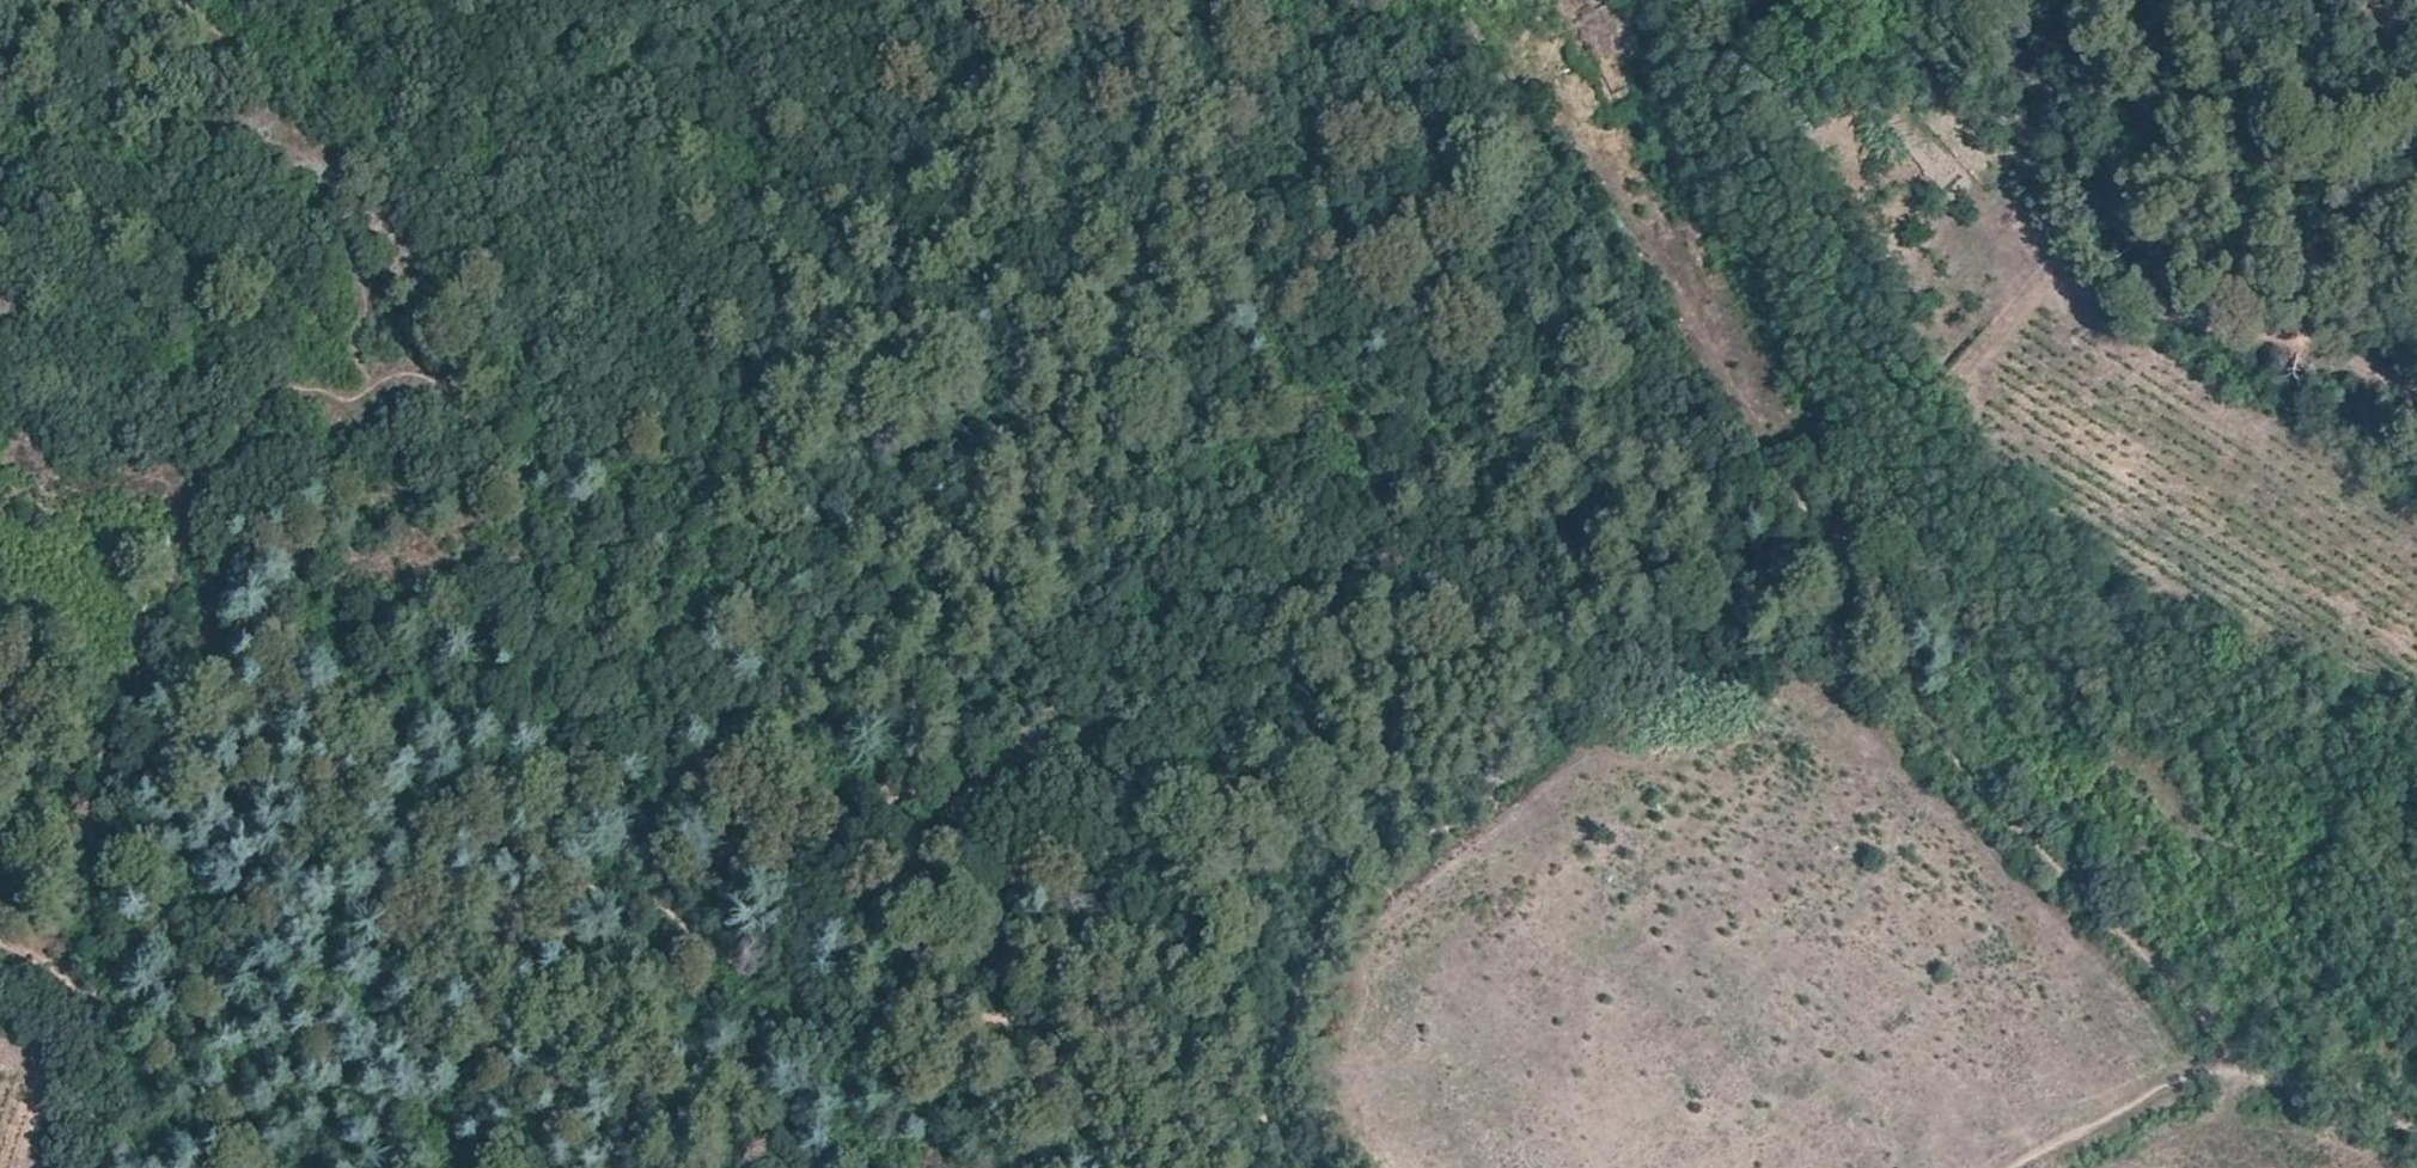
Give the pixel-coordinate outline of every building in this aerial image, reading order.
[(97,848),(98,830),(82,829),(80,846),(97,848)]
